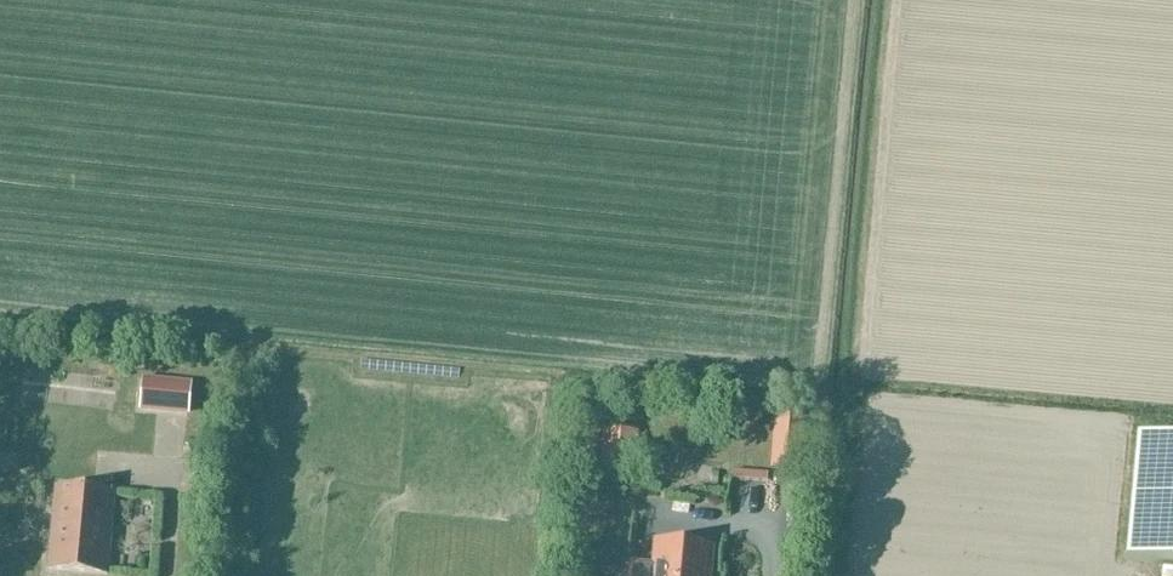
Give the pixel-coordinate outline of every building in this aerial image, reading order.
[(11,364),(12,355),(0,354),(0,362),(11,364)] [(21,392),(99,401),(101,387),(23,376),(21,392)] [(143,381),(140,409),(188,414),(191,385),(143,381)] [(776,419),(771,469),(800,471),(805,422),(776,419)] [(602,467),(637,469),(641,433),(604,430),(602,467)] [(1138,440),(1127,561),(1172,566),(1172,443),(1138,440)] [(95,575),(108,575),(116,493),(56,488),(50,573),(95,575)] [(631,575),(711,575),(714,546),(655,541),(653,565),(632,563),(631,575)] [(1149,564),(1147,575),(1172,575),(1172,567),(1149,564)]
